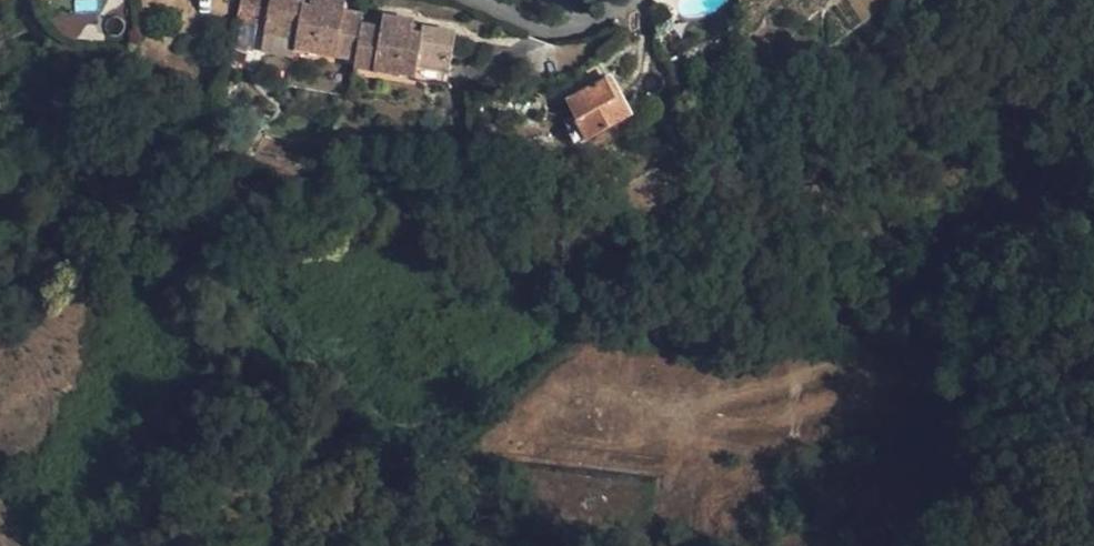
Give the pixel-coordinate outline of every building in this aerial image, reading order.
[(265,36),(296,41),(296,50),(321,54),(329,0),(315,0),(313,7),(304,6),(304,0),(241,0),(237,22),(266,27),(265,36)] [(357,60),(362,26),(363,16),(345,12),(346,2),(336,0),(329,0),(321,54),(357,60)] [(357,60),(356,68),(415,79),(415,87),(448,93),(458,34),(427,28),(425,35),(414,33),(416,23),(385,18),(382,29),(362,26),(357,60)] [(294,53),(296,50),(296,41),(265,36),(264,47),(294,53)] [(576,116),(588,140),(634,114),(612,76),(568,101),(576,116)] [(578,146),(588,140),(576,116),(564,122),(578,146)]
